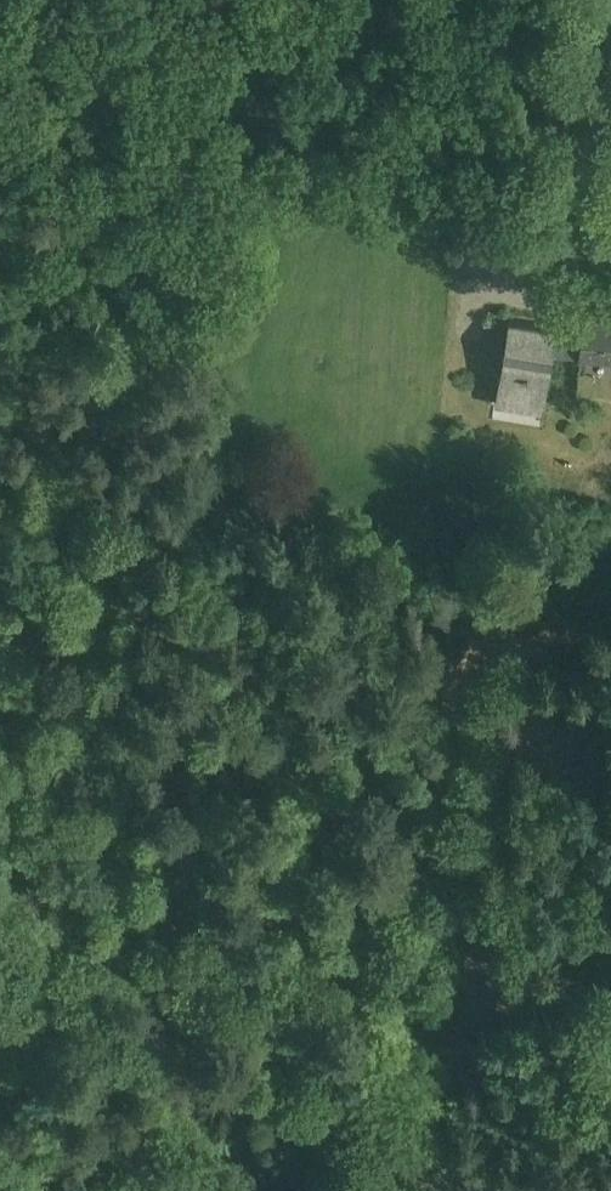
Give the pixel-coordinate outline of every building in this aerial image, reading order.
[(557,329),(508,321),(494,405),(542,413),(552,352),(576,356),(579,356),(578,359),(584,360),(586,320),(582,320),(583,317),(559,313),(557,329)] [(610,361),(610,322),(586,320),(584,360),(610,361)]
